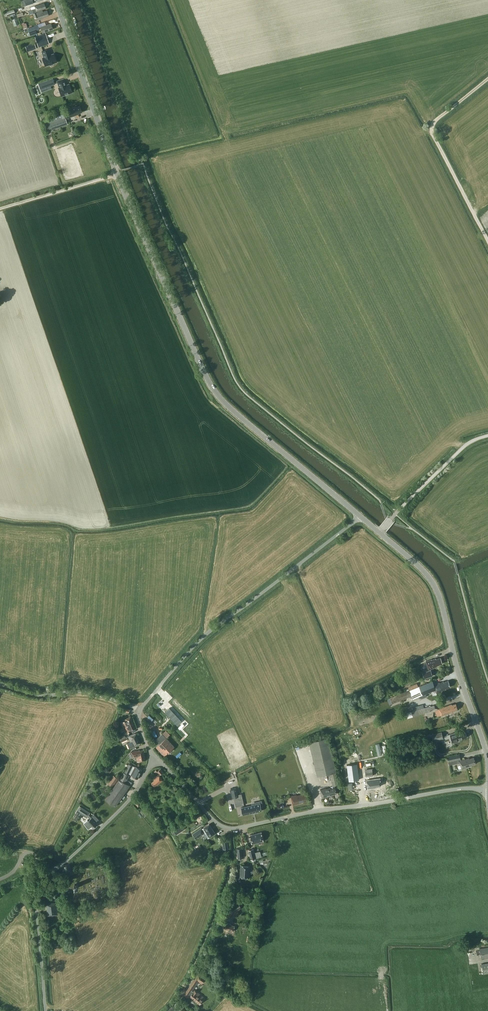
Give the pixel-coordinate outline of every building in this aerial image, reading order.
[(46,8),(44,3),(38,5),(34,6),(31,7),(32,10),(26,12),(27,15),(33,13),(36,12),(36,11),(46,8)] [(36,12),(33,13),(34,18),(38,17),(39,20),(43,18),(43,17),(48,15),(47,10),(43,11),(42,10),(36,12)] [(51,23),(40,27),(42,33),(45,32),(53,29),(51,23)] [(36,33),(36,31),(34,26),(28,28),(30,35),(36,33)] [(49,43),(45,33),(35,36),(38,47),(49,43)] [(36,48),(34,43),(25,46),(27,51),(36,48)] [(56,62),(54,54),(50,55),(48,49),(42,51),(44,57),(42,58),(43,58),(42,59),(43,63),(44,63),(45,66),(49,64),(50,65),(52,64),(53,63),(56,62)] [(54,84),(52,78),(38,83),(41,92),(51,88),(50,85),(54,84)] [(63,79),(57,81),(59,88),(58,88),(61,96),(64,95),(65,95),(68,94),(69,93),(72,92),(69,84),(66,85),(63,79)] [(82,112),(80,106),(76,107),(75,106),(63,111),(64,113),(65,118),(78,114),(78,113),(82,112)] [(67,124),(65,118),(64,113),(44,120),(48,131),(67,124)] [(429,669),(429,670),(423,673),(424,678),(433,675),(431,669),(434,667),(437,666),(437,665),(442,663),(440,657),(436,659),(436,658),(431,660),(431,659),(426,661),(429,669)] [(409,690),(390,697),(393,703),(411,696),(413,699),(420,696),(426,693),(435,689),(436,693),(442,691),(442,690),(450,687),(448,681),(444,682),(443,681),(439,683),(439,682),(434,684),(433,681),(414,688),(409,690)] [(458,709),(456,703),(452,705),(452,704),(448,705),(439,708),(441,715),(450,712),(454,711),(454,710),(458,709)] [(423,708),(418,709),(419,714),(431,711),(430,710),(435,708),(434,705),(429,706),(423,708)] [(121,722),(121,724),(123,729),(126,733),(128,732),(136,728),(131,716),(125,719),(125,720),(121,722)] [(467,736),(465,730),(460,732),(460,731),(456,733),(456,732),(450,734),(453,743),(458,741),(458,740),(461,739),(461,738),(467,736)] [(443,738),(442,732),(432,734),(433,741),(443,738)] [(136,734),(136,733),(134,733),(128,736),(131,742),(127,743),(129,748),(139,744),(140,743),(140,742),(136,734)] [(164,739),(167,737),(163,733),(156,739),(159,743),(156,747),(164,756),(172,748),(164,739)] [(337,771),(329,737),(309,741),(317,776),(337,771)] [(145,760),(143,750),(140,750),(131,752),(132,758),(136,757),(137,762),(145,760)] [(461,760),(459,754),(453,756),(448,757),(449,765),(460,763),(462,769),(467,767),(470,766),(470,765),(476,763),(474,757),(469,758),(465,759),(465,758),(461,760)] [(349,781),(359,780),(357,763),(347,765),(349,781)] [(129,764),(127,768),(125,772),(124,772),(123,773),(120,780),(119,779),(105,799),(115,806),(130,785),(132,782),(127,779),(129,775),(128,774),(129,773),(131,774),(133,776),(138,778),(142,770),(137,767),(135,766),(129,764)] [(163,771),(161,768),(157,771),(156,770),(154,771),(156,774),(158,772),(159,773),(153,778),(154,780),(151,782),(155,786),(163,779),(159,775),(163,771)] [(339,784),(336,772),(330,774),(333,786),(339,784)] [(108,783),(113,787),(119,779),(114,775),(108,783)] [(380,777),(366,779),(367,788),(372,787),(372,786),(381,785),(380,777)] [(337,793),(335,787),(331,788),(331,787),(326,788),(320,789),(322,798),(328,797),(327,796),(331,795),(331,794),(337,793)] [(307,800),(306,794),(301,795),(301,794),(297,795),(296,795),(291,796),(293,805),(298,803),(302,802),(301,801),(307,800)] [(252,804),(241,807),(243,815),(252,813),(258,811),(262,810),(261,806),(260,802),(252,804)] [(90,818),(89,820),(88,819),(84,822),(89,828),(91,826),(93,828),(98,824),(92,817),(91,817),(89,815),(90,812),(80,806),(75,813),(79,815),(81,812),(82,813),(82,814),(87,817),(88,816),(90,818)] [(215,833),(209,824),(202,828),(201,827),(192,833),(196,838),(205,833),(208,838),(215,833)] [(175,831),(177,834),(187,829),(185,825),(175,831)] [(264,841),(261,832),(250,835),(252,844),(264,841)] [(257,863),(255,858),(256,858),(255,854),(253,848),(248,850),(251,859),(252,864),(257,863)] [(240,877),(249,877),(250,865),(241,865),(240,877)] [(58,914),(56,902),(46,904),(48,915),(58,914)] [(225,915),(233,918),(234,915),(236,913),(238,911),(241,909),(237,902),(234,903),(231,905),(229,907),(227,909),(226,912),(225,915)] [(227,930),(233,931),(235,926),(230,924),(231,923),(225,922),(222,929),(227,931),(227,930)] [(479,948),(481,958),(487,957),(487,947),(479,948)] [(206,978),(198,973),(193,981),(185,993),(188,995),(190,993),(191,994),(190,996),(200,1004),(205,998),(195,990),(193,992),(191,991),(198,980),(202,983),(206,978)]
